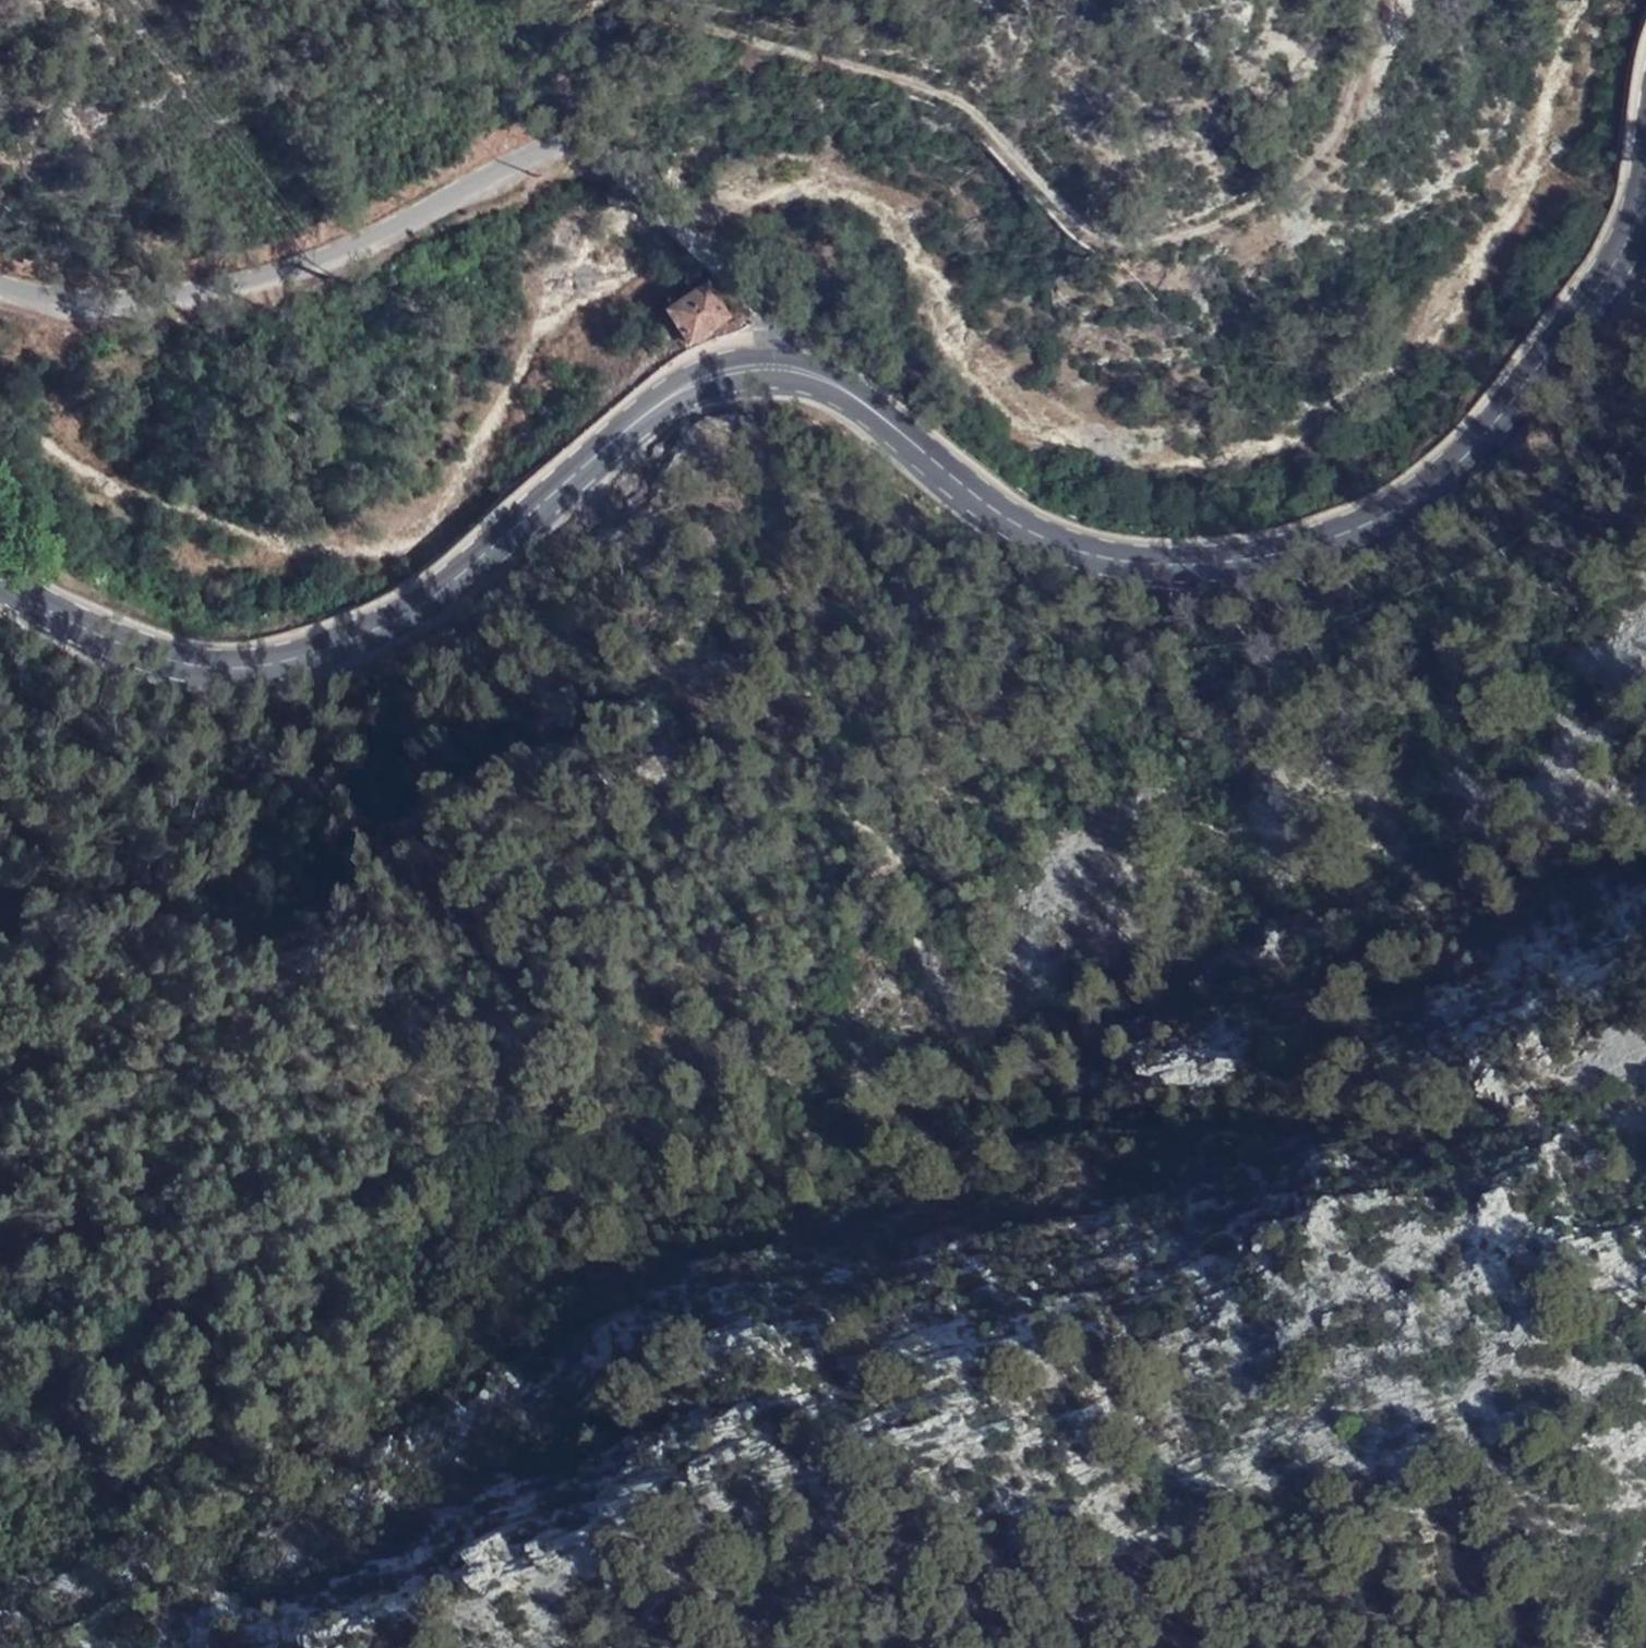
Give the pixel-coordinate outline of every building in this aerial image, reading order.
[(687,339),(727,313),(698,282),(660,308),(687,339)]
